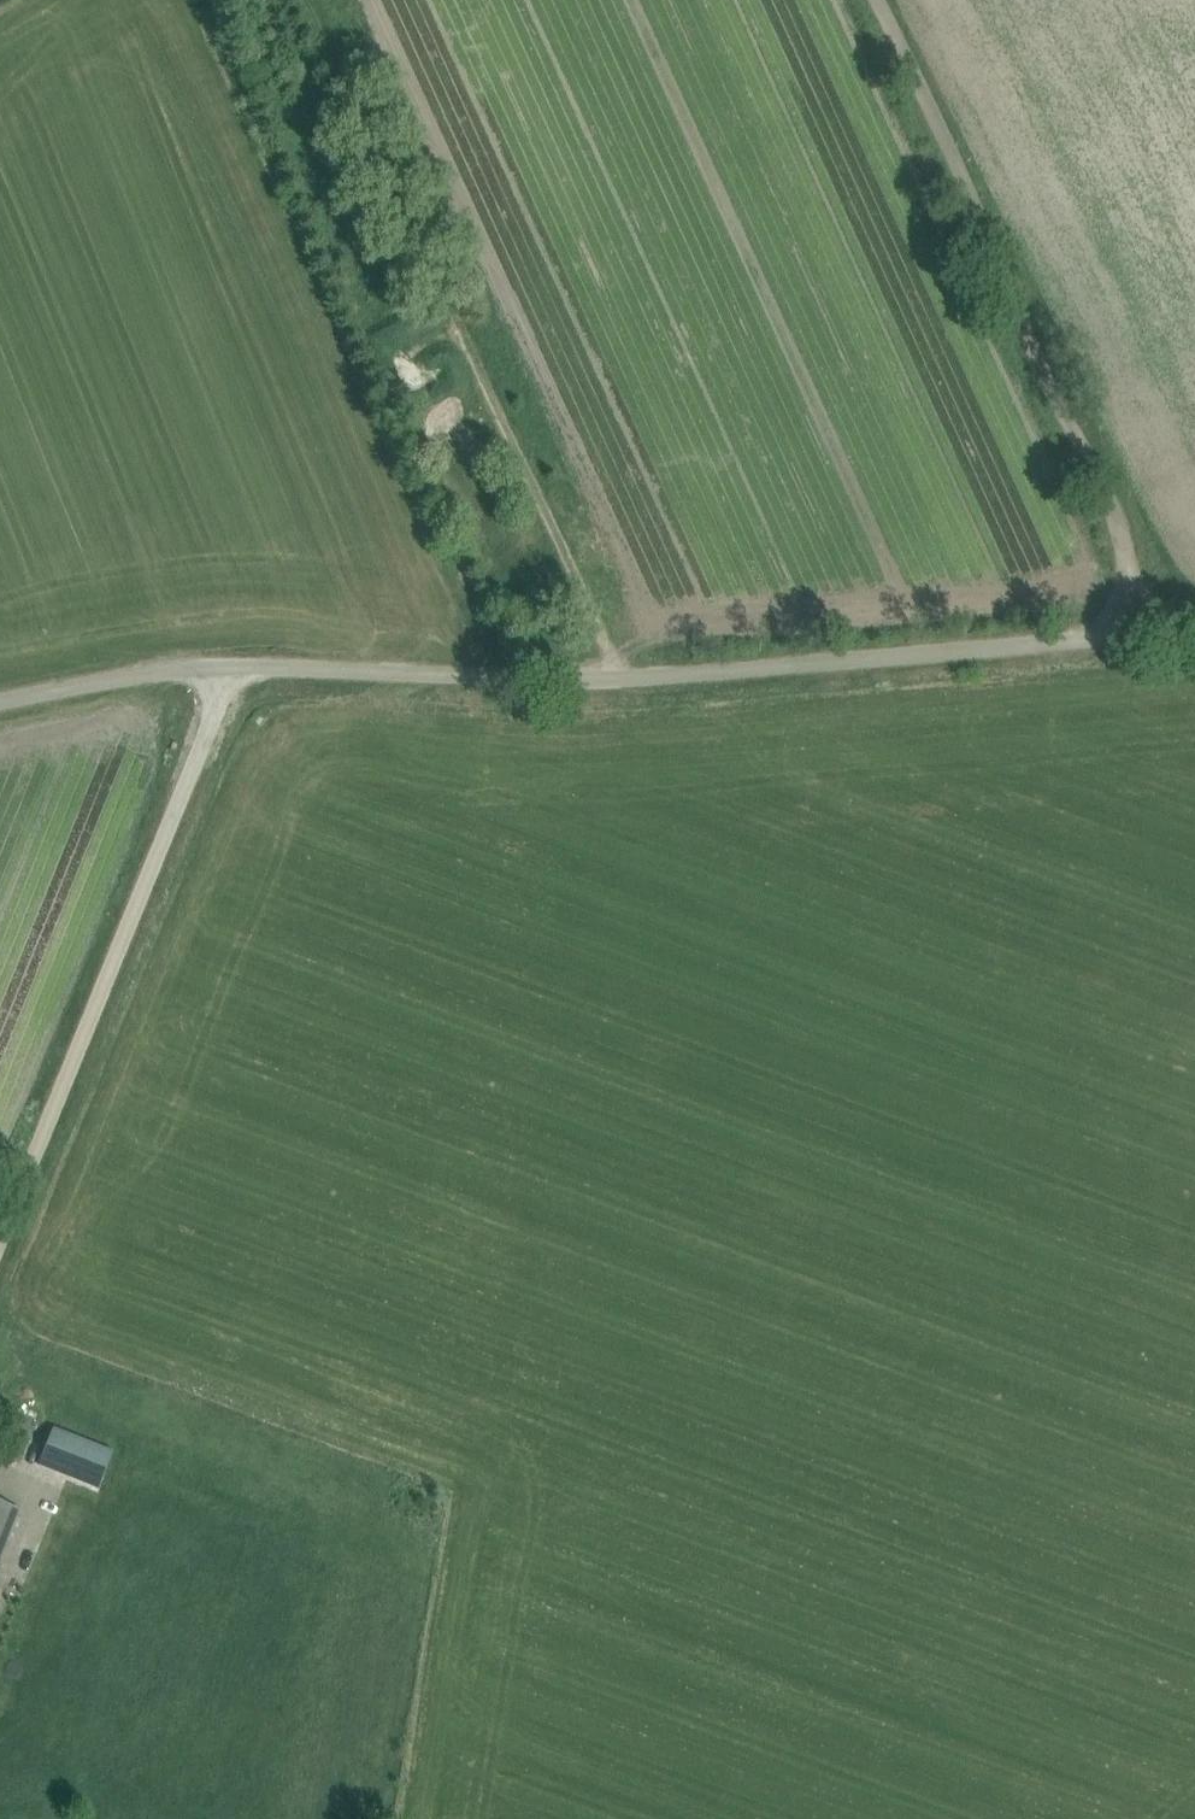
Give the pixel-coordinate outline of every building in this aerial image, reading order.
[(50,1424),(35,1463),(95,1486),(110,1448),(50,1424)] [(20,1509),(0,1501),(0,1561),(20,1509)]
